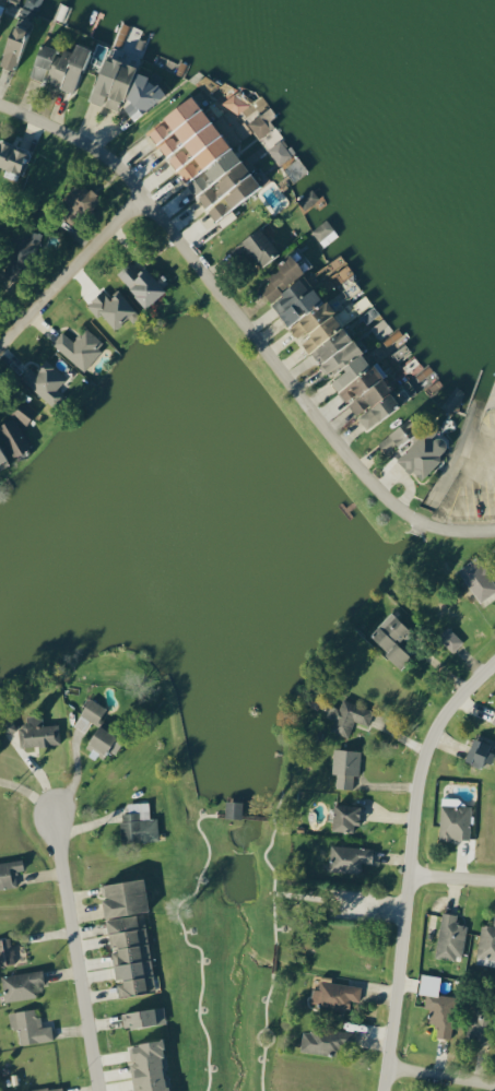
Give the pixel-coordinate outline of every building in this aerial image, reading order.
[(17,68),(24,26),(9,24),(2,66),(17,68)] [(30,77),(44,82),(43,83),(74,93),(89,48),(75,44),(72,52),(60,48),(60,49),(41,43),(30,77)] [(120,111),(134,66),(104,56),(89,101),(120,111)] [(124,108),(133,119),(163,97),(146,74),(123,92),(131,103),(124,108)] [(224,103),(236,116),(254,99),(241,86),(224,103)] [(260,187),(194,96),(147,130),(186,184),(187,183),(214,220),(260,187)] [(269,110),(247,121),(256,138),(278,127),(269,110)] [(293,155),(281,140),(267,150),(279,166),(293,155)] [(29,149),(0,142),(0,166),(23,172),(29,149)] [(63,196),(78,217),(99,202),(84,181),(63,196)] [(319,199),(311,190),(296,202),(303,211),(319,199)] [(259,268),(279,252),(259,227),(239,243),(259,268)] [(39,233),(13,229),(5,276),(18,278),(20,266),(34,268),(39,233)] [(302,274),(305,272),(290,253),(276,265),(279,268),(268,277),(270,280),(260,289),(271,303),(270,303),(288,326),(322,299),(302,274)] [(145,266),(138,272),(130,262),(116,273),(145,308),(165,291),(145,266)] [(101,313),(115,329),(128,318),(132,322),(140,315),(119,292),(110,300),(102,291),(86,305),(97,317),(101,313)] [(400,404),(326,301),(289,327),(297,337),(306,331),(310,337),(302,342),(329,379),(346,403),(347,403),(357,417),(358,416),(367,428),(400,404)] [(74,341),(60,332),(51,346),(85,370),(104,342),(83,328),(74,341)] [(57,389),(66,379),(46,360),(35,372),(30,367),(20,378),(52,407),(64,395),(57,389)] [(448,413),(463,394),(455,388),(441,407),(448,413)] [(10,413),(26,425),(36,411),(21,399),(10,413)] [(32,450),(14,417),(0,425),(0,432),(15,459),(32,450)] [(378,445),(389,456),(419,428),(409,417),(378,445)] [(429,429),(397,458),(417,479),(449,450),(429,429)] [(477,557),(458,570),(480,602),(494,592),(494,584),(477,557)] [(370,634),(400,666),(411,656),(399,643),(412,631),(393,611),(370,634)] [(463,640),(448,626),(437,637),(453,652),(463,640)] [(373,709),(342,697),(338,708),(330,704),(325,715),(334,719),(330,729),(348,736),(354,720),(367,725),(373,709)] [(98,723),(106,706),(88,698),(80,715),(98,723)] [(19,746),(60,744),(58,724),(42,724),(41,715),(26,716),(26,725),(18,725),(19,746)] [(5,733),(16,730),(11,717),(1,721),(5,733)] [(85,747),(102,757),(115,733),(98,724),(85,747)] [(472,739),(465,759),(480,764),(483,758),(491,761),(494,750),(494,747),(472,739)] [(332,774),(336,774),(335,787),(353,787),(353,774),(359,775),(360,748),(333,748),(332,774)] [(457,797),(441,796),(440,838),(470,839),(471,804),(457,804),(457,797)] [(225,816),(242,817),(242,800),(226,799),(225,816)] [(158,840),(157,818),(149,818),(149,802),(127,803),(127,813),(120,813),(121,842),(158,840)] [(358,830),(359,804),(334,803),(333,829),(358,830)] [(372,862),(373,847),(332,845),(331,871),(362,872),(362,861),(372,862)] [(22,858),(0,861),(0,889),(17,886),(15,870),(24,869),(22,858)] [(155,989),(143,909),(149,908),(144,876),(100,883),(105,917),(106,917),(116,982),(118,995),(155,989)] [(462,959),(466,924),(456,923),(457,914),(442,911),(436,956),(462,959)] [(494,915),(492,926),(482,924),(475,963),(494,966),(494,916),(494,915)] [(10,937),(0,938),(0,965),(13,963),(10,937)] [(45,983),(42,969),(1,976),(5,1002),(38,996),(36,985),(45,983)] [(310,1004),(350,1010),(351,1000),(360,1001),(362,986),(320,980),(318,989),(313,988),(310,1004)] [(424,1007),(431,1008),(429,1022),(437,1023),(436,1036),(450,1038),(456,996),(426,992),(424,1007)] [(122,1009),(122,1025),(165,1023),(164,1007),(122,1009)] [(492,1043),(494,1008),(472,1007),(470,1042),(492,1043)] [(20,1043),(53,1040),(51,1025),(40,1026),(38,1008),(8,1011),(10,1029),(18,1028),(20,1043)] [(300,1049),(342,1056),(346,1033),(303,1027),(300,1049)] [(171,1083),(165,1084),(163,1064),(166,1064),(163,1038),(129,1042),(132,1063),(131,1063),(135,1090),(172,1090),(171,1083)]
